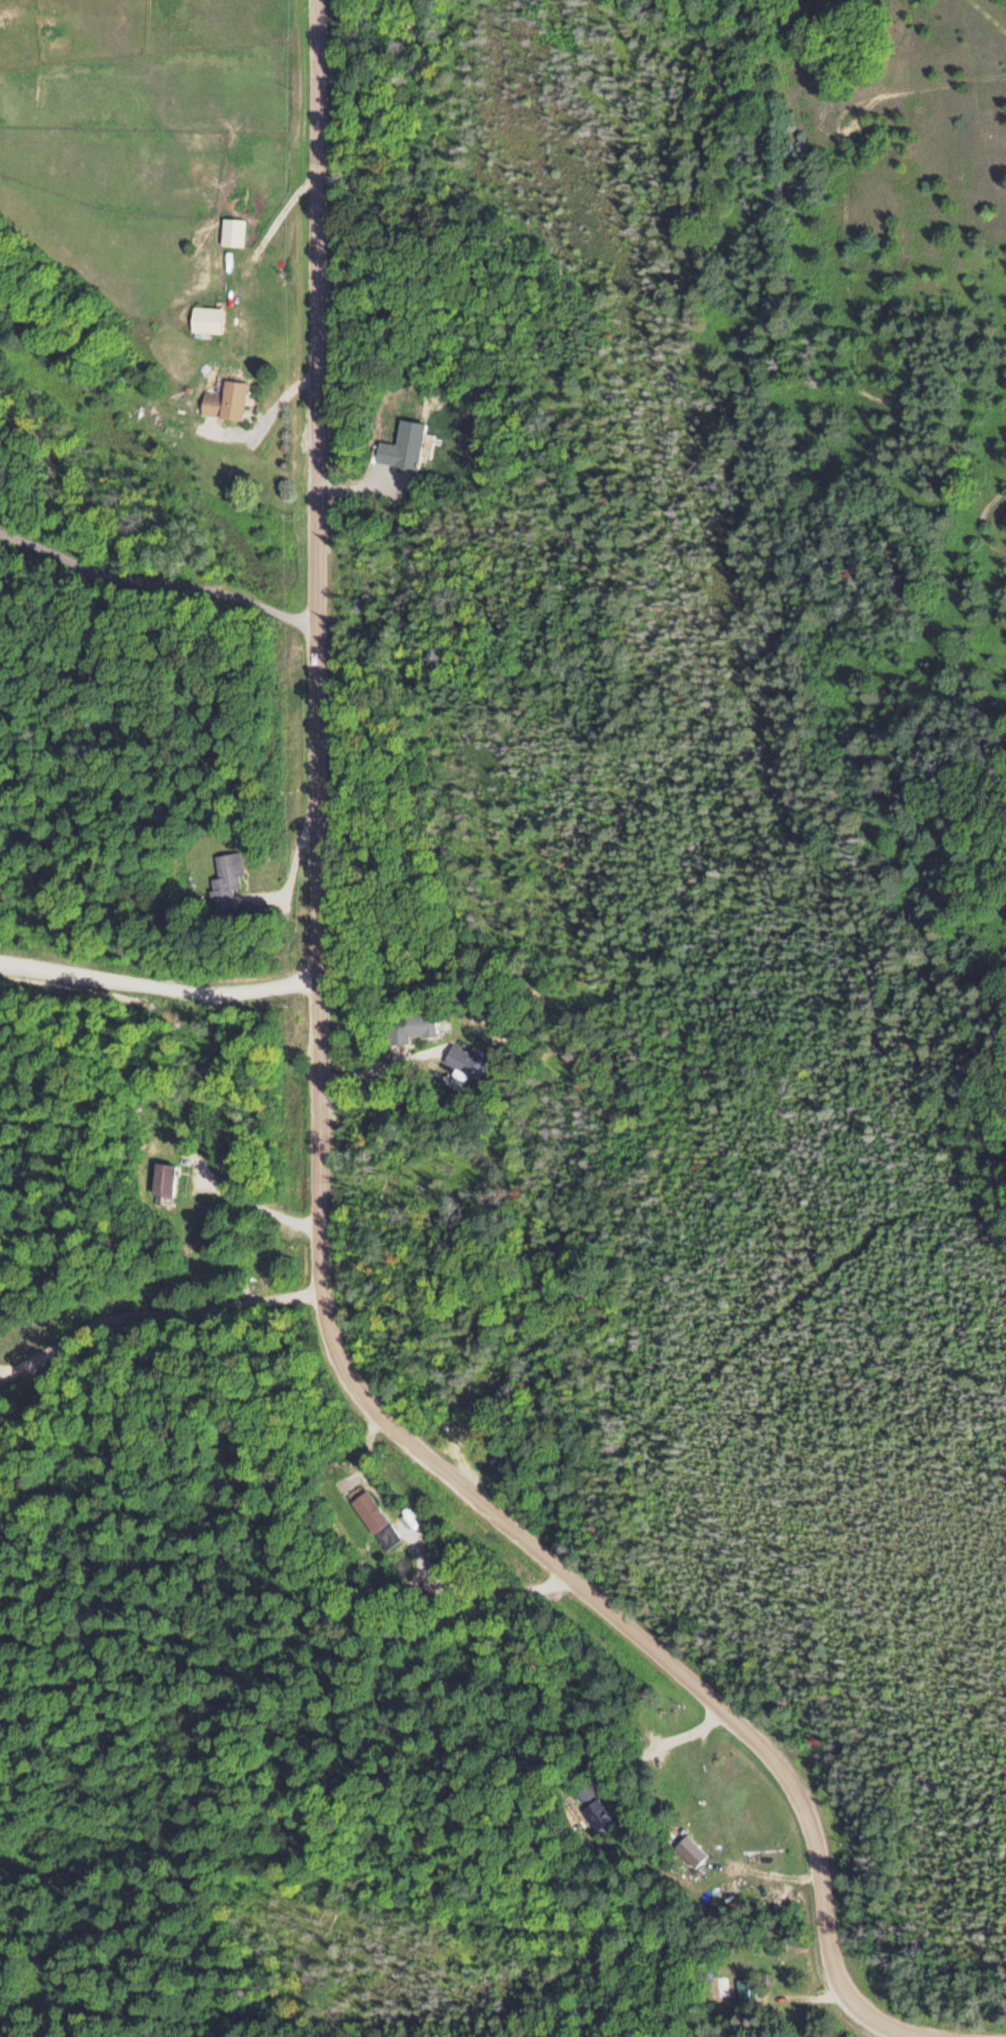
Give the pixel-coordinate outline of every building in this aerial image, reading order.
[(220,244),(243,245),(244,218),(221,216),(220,244)] [(190,330),(221,331),(221,306),(191,305),(190,330)] [(246,380),(223,378),(221,392),(202,390),(199,413),(242,418),(246,380)] [(420,420),(398,418),(395,442),(377,440),(374,461),(414,466),(420,420)] [(214,854),(217,876),(208,878),(211,911),(233,909),(231,887),(241,886),(237,852),(214,854)] [(409,1042),(409,1035),(435,1035),(435,1011),(387,1011),(387,1042),(409,1042)] [(473,1044),(470,1051),(451,1043),(443,1060),(479,1076),(490,1051),(473,1044)] [(151,1192),(172,1194),(175,1162),(154,1160),(151,1192)] [(391,1523),(389,1525),(367,1488),(351,1497),(382,1548),(400,1538),(391,1523)] [(601,1834),(616,1821),(585,1783),(570,1796),(601,1834)] [(670,1843),(692,1865),(708,1850),(686,1828),(670,1843)] [(735,1978),(737,1997),(752,1996),(750,1976),(735,1978)]
